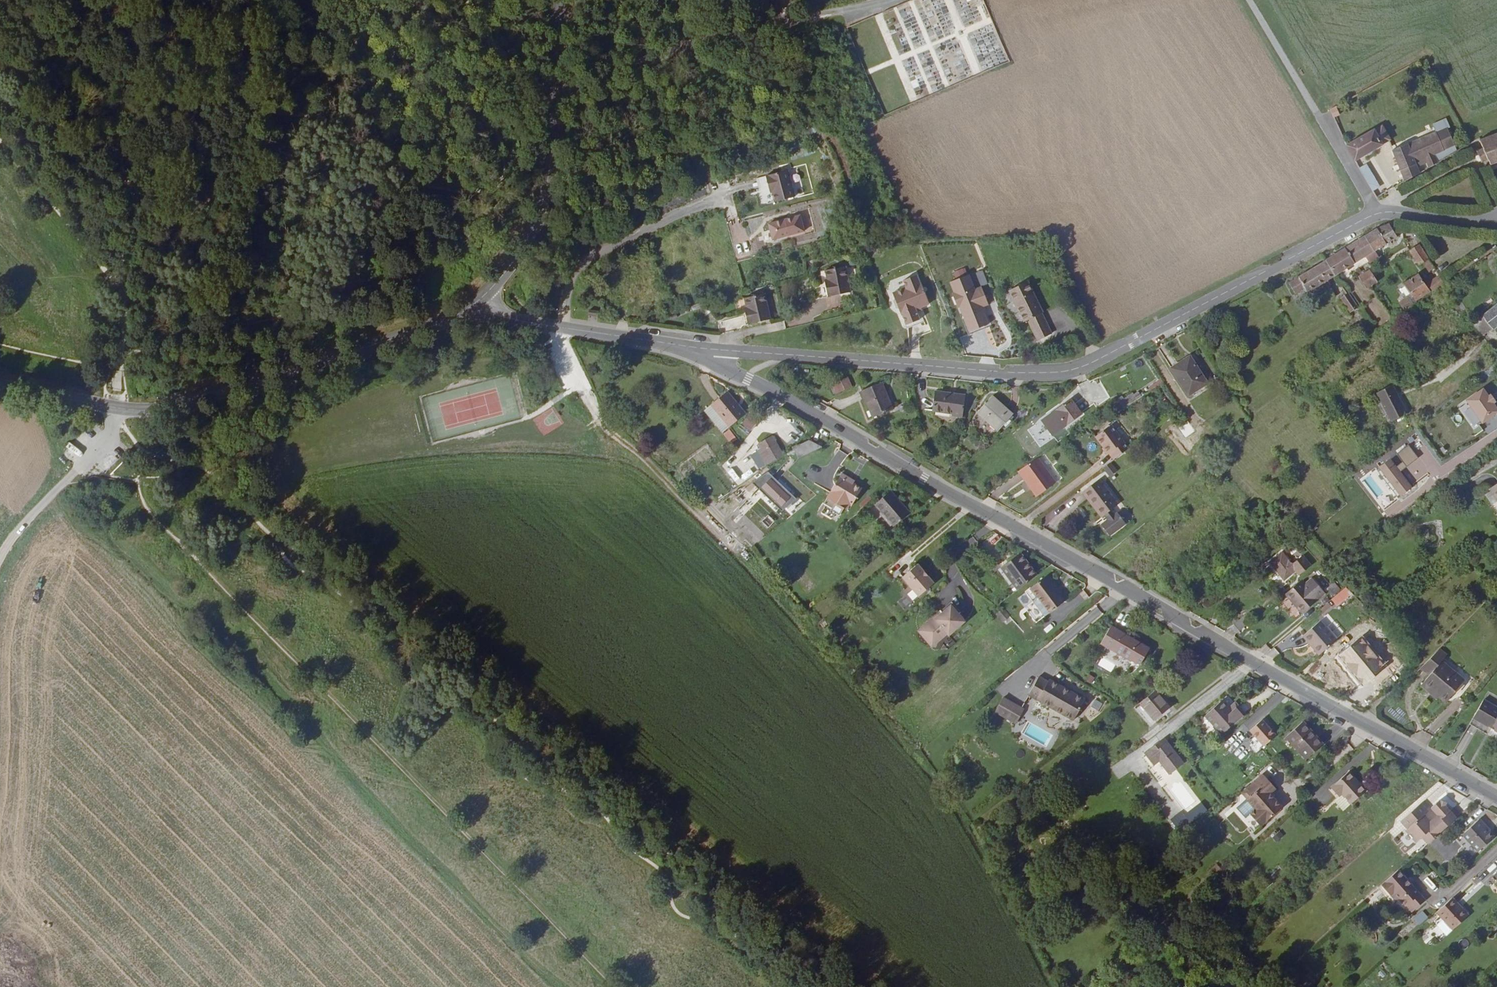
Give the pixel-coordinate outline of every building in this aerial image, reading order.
[(1344,111),(1340,103),(1333,107),(1337,114),(1344,111)] [(1393,149),(1406,181),(1421,172),(1416,161),(1426,156),(1430,166),(1440,161),(1436,152),(1445,148),(1437,130),(1409,142),(1408,141),(1393,149)] [(1349,145),(1357,160),(1389,143),(1383,132),(1378,134),(1377,131),(1349,145)] [(1474,141),(1478,148),(1471,152),(1477,163),(1485,159),(1488,166),(1496,164),(1496,161),(1496,132),(1474,141)] [(624,176),(621,165),(608,171),(611,180),(624,176)] [(1362,170),(1374,192),(1383,187),(1372,165),(1362,170)] [(799,168),(764,177),(772,205),(806,195),(799,168)] [(802,215),(771,224),(776,240),(807,231),(802,215)] [(1388,227),(1363,240),(1371,254),(1380,248),(1395,240),(1388,227)] [(1363,240),(1323,263),(1331,276),(1362,259),(1371,254),(1363,240)] [(1430,262),(1421,247),(1412,253),(1421,268),(1425,265),(1430,262)] [(1380,248),(1371,254),(1374,260),(1375,262),(1385,256),(1380,248)] [(1371,254),(1362,259),(1365,264),(1374,260),(1371,254)] [(1436,271),(1430,262),(1425,265),(1431,274),(1436,271)] [(1331,276),(1323,263),(1292,280),(1294,284),(1285,289),(1291,299),(1322,281),(1331,276)] [(828,287),(825,287),(826,298),(850,294),(846,268),(825,271),(827,280),(828,287)] [(1371,272),(1359,279),(1366,290),(1372,287),(1378,283),(1373,276),(1371,272)] [(950,280),(967,332),(990,324),(984,307),(989,305),(983,285),(975,288),(970,274),(950,280)] [(907,290),(893,295),(895,300),(893,304),(895,310),(899,312),(901,317),(902,317),(905,327),(919,323),(916,315),(915,312),(920,310),(929,307),(921,285),(920,285),(917,278),(904,283),(907,290)] [(1422,278),(1406,287),(1412,297),(1416,303),(1431,293),(1432,295),(1437,292),(1445,287),(1440,278),(1427,286),(1422,278)] [(1039,342),(1051,337),(1047,328),(1041,316),(1044,315),(1042,310),(1037,299),(1029,283),(1010,292),(1014,300),(1020,311),(1025,323),(1029,322),(1032,328),(1039,342)] [(1332,297),(1333,298),(1346,319),(1361,310),(1358,305),(1354,308),(1343,290),(1332,297)] [(746,317),(748,328),(770,322),(764,295),(745,300),(747,310),(749,316),(746,317)] [(1401,305),(1406,313),(1417,306),(1416,303),(1412,297),(1401,305)] [(1495,331),(1496,330),(1496,308),(1485,317),(1495,331)] [(1047,328),(1051,337),(1054,335),(1050,328),(1044,315),(1041,316),(1047,328)] [(1473,326),(1484,339),(1495,331),(1485,317),(1477,323),(1473,326)] [(1190,359),(1171,372),(1189,399),(1208,386),(1190,359)] [(837,398),(851,392),(850,391),(848,384),(833,390),(837,398)] [(881,386),(860,395),(873,423),(893,414),(881,386)] [(1472,428),(1496,415),(1496,404),(1488,386),(1466,397),(1472,407),(1464,412),(1472,428)] [(1377,394),(1382,407),(1390,425),(1406,418),(1397,397),(1393,388),(1377,394)] [(725,418),(739,405),(727,392),(714,403),(719,411),(725,418)] [(968,396),(936,392),(934,412),(955,414),(954,416),(965,417),(968,396)] [(1122,410),(1134,401),(1129,395),(1117,403),(1122,410)] [(1013,416),(995,403),(991,399),(981,412),(979,416),(1001,432),(1013,416)] [(1468,401),(1458,405),(1461,411),(1470,408),(1468,401)] [(699,417),(705,424),(719,411),(714,403),(713,405),(714,407),(708,413),(706,410),(699,417)] [(1073,403),(1056,414),(1067,430),(1084,419),(1073,403)] [(731,428),(732,427),(747,415),(739,405),(725,418),(719,411),(705,424),(718,440),(731,428)] [(713,405),(706,410),(708,413),(714,407),(713,405)] [(751,430),(758,420),(750,414),(742,423),(751,430)] [(1041,446),(1050,438),(1037,422),(1027,430),(1041,446)] [(1113,457),(1127,447),(1115,430),(1110,424),(1094,435),(1099,442),(1102,445),(1107,452),(1108,451),(1113,457)] [(770,463),(783,455),(773,437),(760,444),(762,449),(770,463)] [(813,437),(792,447),(798,458),(819,448),(813,437)] [(1407,465),(1418,456),(1409,444),(1397,453),(1407,465)] [(767,464),(770,463),(762,449),(759,451),(767,464)] [(1042,455),(1022,469),(1040,494),(1060,480),(1042,455)] [(1400,497),(1414,487),(1392,457),(1378,467),(1400,497)] [(1108,462),(1101,467),(1107,475),(1114,470),(1108,462)] [(767,468),(754,482),(784,510),(797,495),(767,468)] [(854,504),(864,487),(855,481),(850,479),(852,477),(843,471),(829,496),(837,501),(834,506),(843,511),(846,506),(848,507),(851,502),(854,504)] [(1099,477),(1083,490),(1103,515),(1106,512),(1109,517),(1116,511),(1113,507),(1119,502),(1099,477)] [(891,488),(876,500),(894,524),(910,511),(891,488)] [(1116,511),(1109,517),(1110,517),(1103,522),(1112,533),(1128,520),(1119,509),(1116,512),(1116,511)] [(1282,546),(1265,559),(1283,584),(1312,562),(1306,553),(1294,562),(1282,546)] [(1021,589),(1041,574),(1034,565),(1031,568),(1020,554),(1004,566),(1021,589)] [(925,570),(926,569),(919,561),(903,574),(920,593),(935,580),(929,573),(928,574),(925,570)] [(1054,585),(1057,582),(1052,574),(1028,592),(1034,600),(1026,606),(1038,621),(1065,601),(1062,596),(1054,585)] [(990,581),(984,587),(993,596),(1000,590),(990,581)] [(1299,597),(1307,608),(1317,600),(1303,581),(1293,589),(1293,590),(1299,597)] [(1066,593),(1057,582),(1054,585),(1062,596),(1066,593)] [(1335,582),(1327,588),(1332,595),(1341,589),(1335,582)] [(1346,586),(1331,599),(1337,605),(1350,595),(1348,593),(1351,590),(1346,586)] [(1289,592),(1295,600),(1299,597),(1293,590),(1289,592)] [(904,595),(896,602),(904,611),(912,604),(904,595)] [(1303,611),(1307,608),(1299,597),(1295,600),(1303,611)] [(954,612),(958,609),(961,607),(954,599),(919,628),(934,645),(942,639),(938,635),(934,639),(924,628),(937,617),(938,618),(947,611),(953,611),(954,612)] [(967,620),(958,609),(954,612),(953,611),(947,611),(938,618),(937,617),(924,628),(934,639),(938,635),(942,639),(949,632),(951,634),(967,620)] [(1245,610),(1232,620),(1237,628),(1251,617),(1245,610)] [(1004,626),(1010,621),(1002,613),(997,618),(1004,626)] [(1311,640),(1321,652),(1337,637),(1321,619),(1303,634),(1309,641),(1311,640)] [(1110,626),(1100,644),(1131,661),(1131,660),(1136,663),(1136,662),(1140,664),(1149,648),(1110,626)] [(1357,646),(1343,657),(1347,662),(1344,665),(1353,677),(1371,663),(1357,646)] [(1430,673),(1421,683),(1431,691),(1433,689),(1438,693),(1447,701),(1465,678),(1441,660),(1447,653),(1438,646),(1420,664),(1430,673)] [(1097,665),(1111,672),(1115,664),(1102,656),(1097,665)] [(1039,677),(1030,693),(1039,698),(1038,700),(1074,720),(1086,699),(1050,679),(1049,682),(1039,677)] [(1383,685),(1387,689),(1396,681),(1392,677),(1383,685)] [(1364,680),(1352,691),(1357,697),(1369,686),(1364,680)] [(1156,686),(1135,702),(1150,723),(1164,712),(1162,710),(1170,704),(1156,686)] [(1039,698),(1030,693),(1037,701),(1038,700),(1039,698)] [(1002,696),(995,713),(1017,723),(1024,706),(1002,696)] [(1213,716),(1229,702),(1226,699),(1210,713),(1213,716)] [(1471,717),(1489,728),(1496,732),(1496,708),(1482,699),(1471,717)] [(1240,701),(1233,707),(1236,711),(1243,705),(1240,701)] [(1233,707),(1229,702),(1213,716),(1222,726),(1244,707),(1243,705),(1236,711),(1233,707)] [(1244,707),(1222,726),(1226,731),(1248,712),(1244,707)] [(1267,745),(1279,735),(1265,719),(1253,730),(1258,736),(1267,745)] [(1307,722),(1289,736),(1309,758),(1326,743),(1319,735),(1318,736),(1309,726),(1310,725),(1307,722)] [(1251,741),(1261,751),(1263,749),(1267,745),(1258,736),(1251,741)] [(1161,741),(1146,753),(1156,765),(1162,760),(1172,773),(1186,761),(1169,742),(1165,746),(1161,741)] [(1350,772),(1332,787),(1339,795),(1346,789),(1356,800),(1367,791),(1350,772)] [(1263,773),(1243,790),(1249,796),(1246,799),(1253,807),(1248,812),(1260,826),(1282,807),(1269,793),(1276,788),(1263,773)] [(1346,789),(1339,795),(1349,806),(1356,800),(1346,789)] [(1249,796),(1243,790),(1240,793),(1246,799),(1249,796)] [(1435,840),(1442,847),(1476,818),(1469,810),(1465,814),(1461,809),(1461,804),(1453,802),(1451,805),(1448,806),(1444,809),(1450,816),(1443,822),(1437,815),(1432,810),(1415,824),(1421,830),(1421,834),(1428,843),(1432,843),(1435,840)] [(1435,807),(1432,810),(1437,815),(1441,812),(1435,807)] [(1414,822),(1415,824),(1432,810),(1430,808),(1414,822)] [(1468,840),(1484,857),(1496,845),(1496,828),(1489,820),(1468,840)] [(1275,841),(1283,837),(1280,831),(1272,835),(1275,841)] [(1439,903),(1412,873),(1394,888),(1400,895),(1403,892),(1409,898),(1413,902),(1415,900),(1421,906),(1427,913),(1439,903)] [(1403,892),(1400,895),(1406,901),(1409,898),(1403,892)] [(1419,909),(1421,906),(1415,900),(1413,902),(1419,909)] [(1455,904),(1440,919),(1456,937),(1472,922),(1455,904)]
